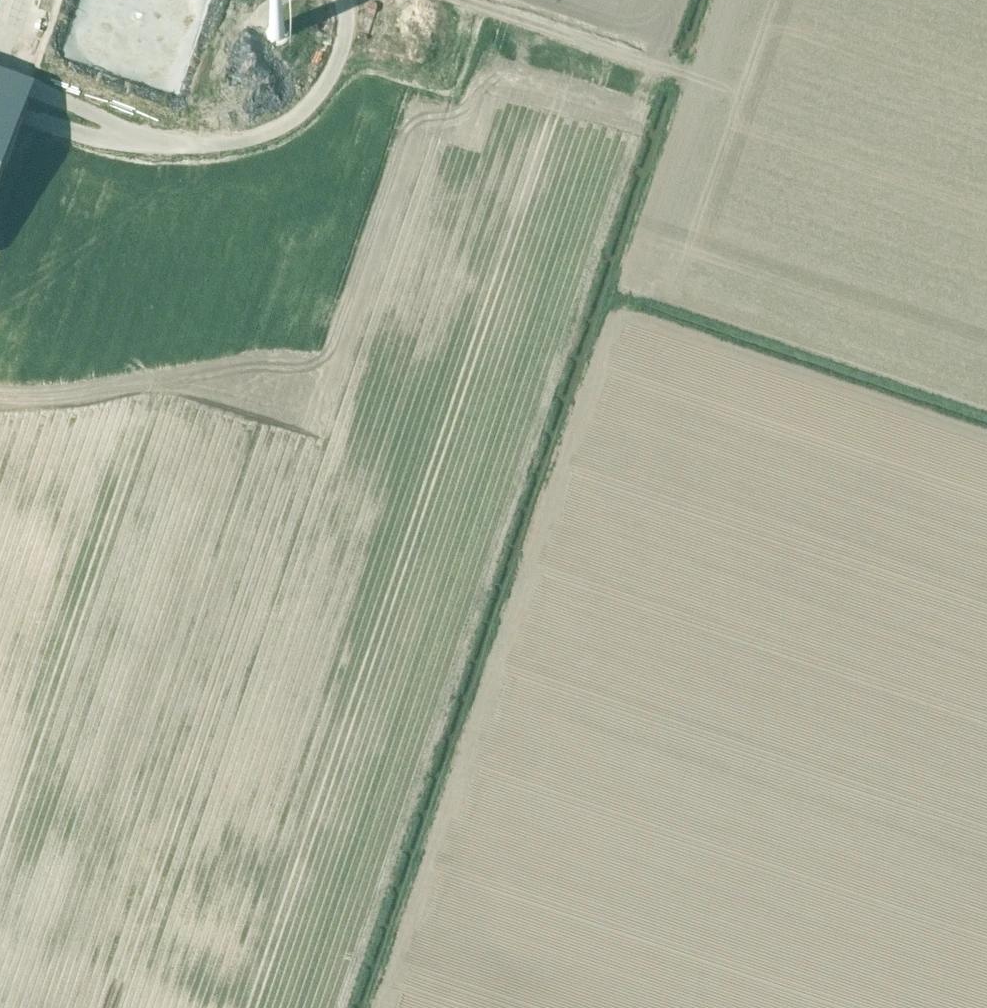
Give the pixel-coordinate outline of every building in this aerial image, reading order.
[(279,27),(277,27),(275,27),(273,28),(271,29),(270,32),(269,34),(270,36),(270,38),(271,39),(272,40),(273,41),(275,42),(276,42),(278,42),(280,42),(282,41),(284,39),(285,37),(285,35),(285,33),(285,31),(284,30),(283,29),(281,28),(280,27),(279,27)] [(0,96),(0,189),(28,106),(0,96)]
